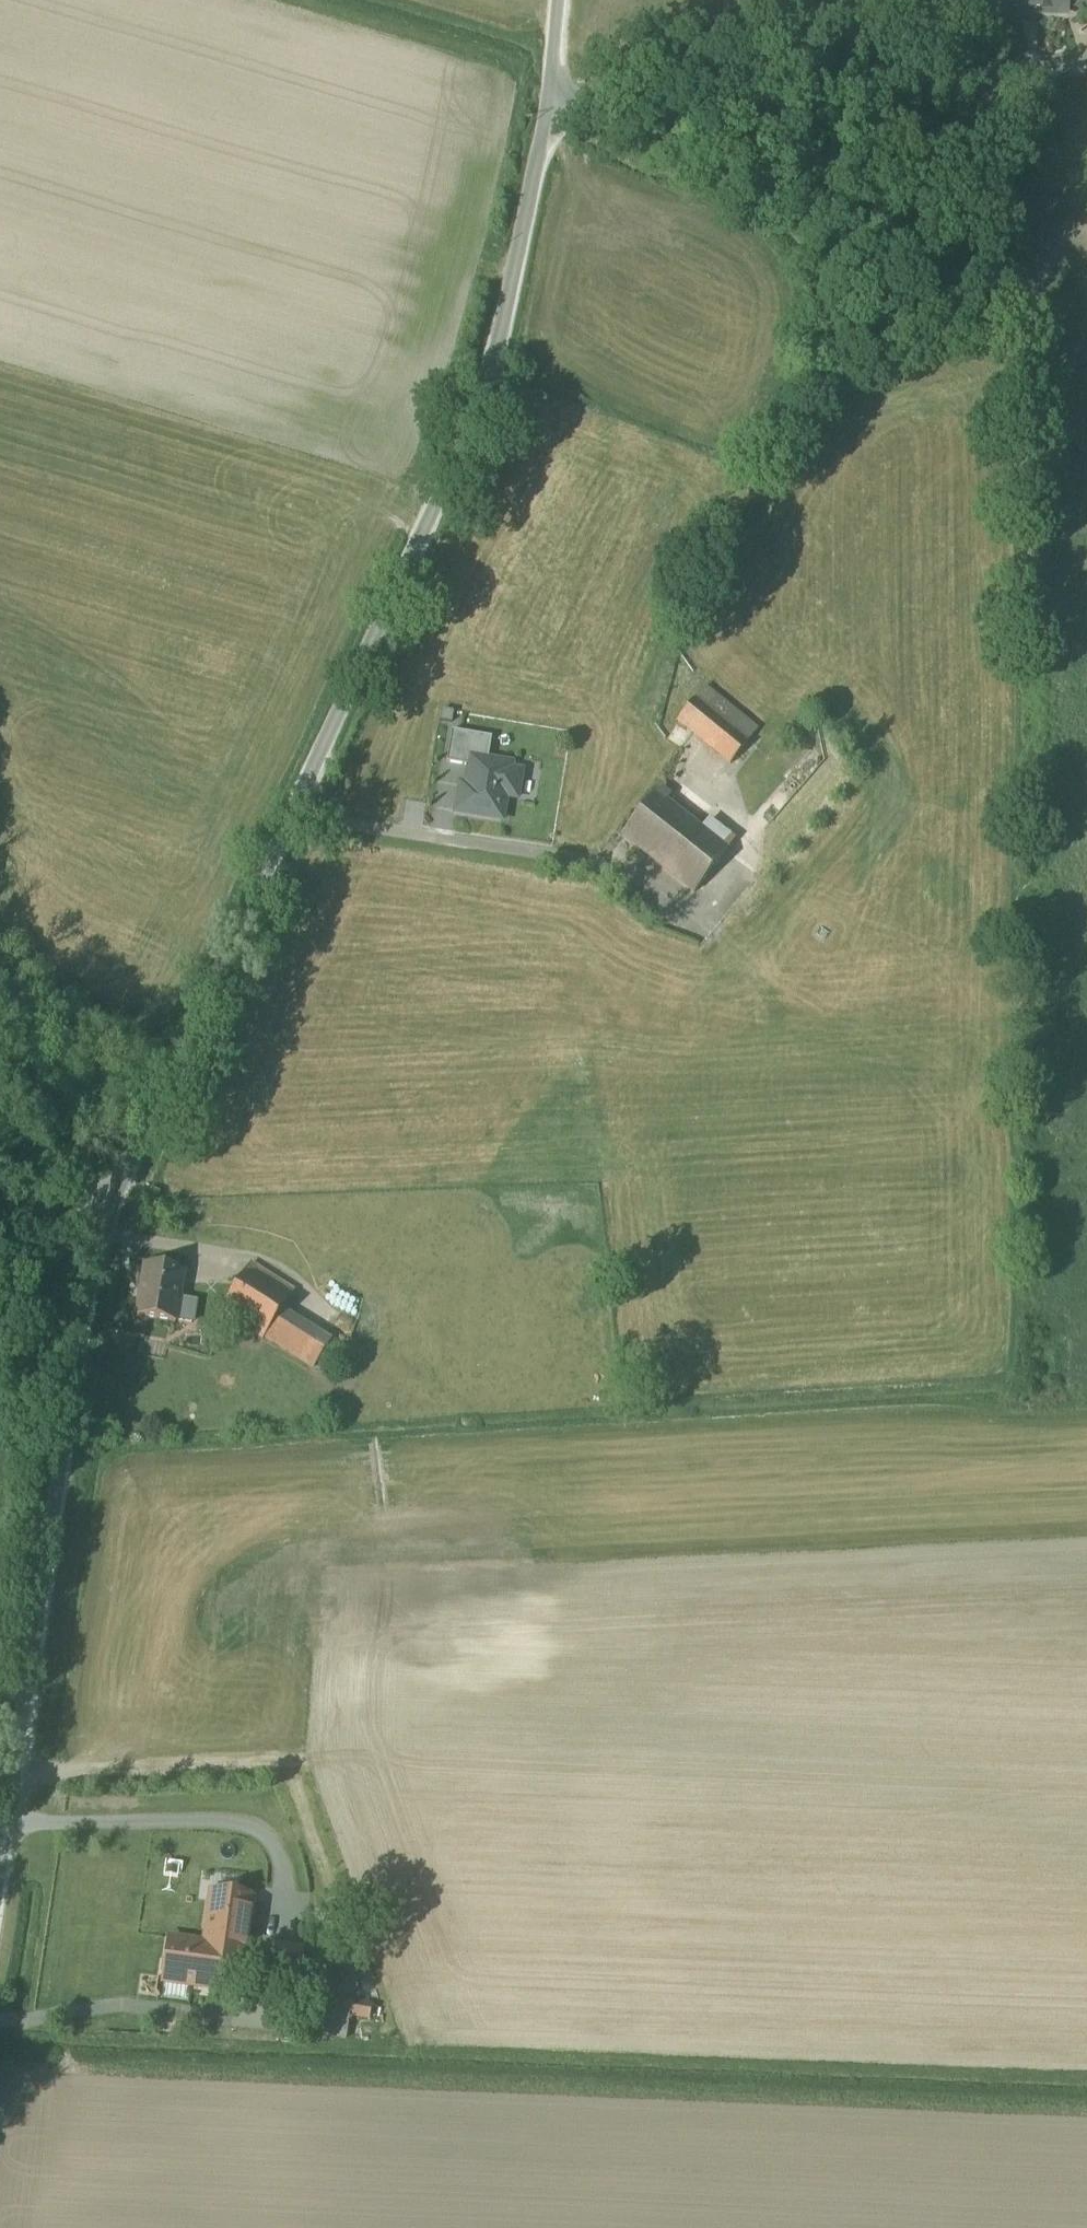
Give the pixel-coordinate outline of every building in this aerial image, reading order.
[(971,22),(1058,21),(1059,0),(971,0),(971,22)] [(694,705),(671,731),(722,771),(745,746),(694,705)] [(605,768),(570,816),(686,904),(725,854),(605,768)] [(180,1281),(129,1272),(120,1324),(172,1333),(180,1281)] [(237,1286),(214,1320),(305,1380),(324,1350),(276,1318),(278,1312),(237,1286)] [(200,1890),(193,1943),(235,1948),(242,1896),(200,1890)] [(229,1994),(235,1948),(193,1943),(157,1938),(151,1983),(229,1994)]
